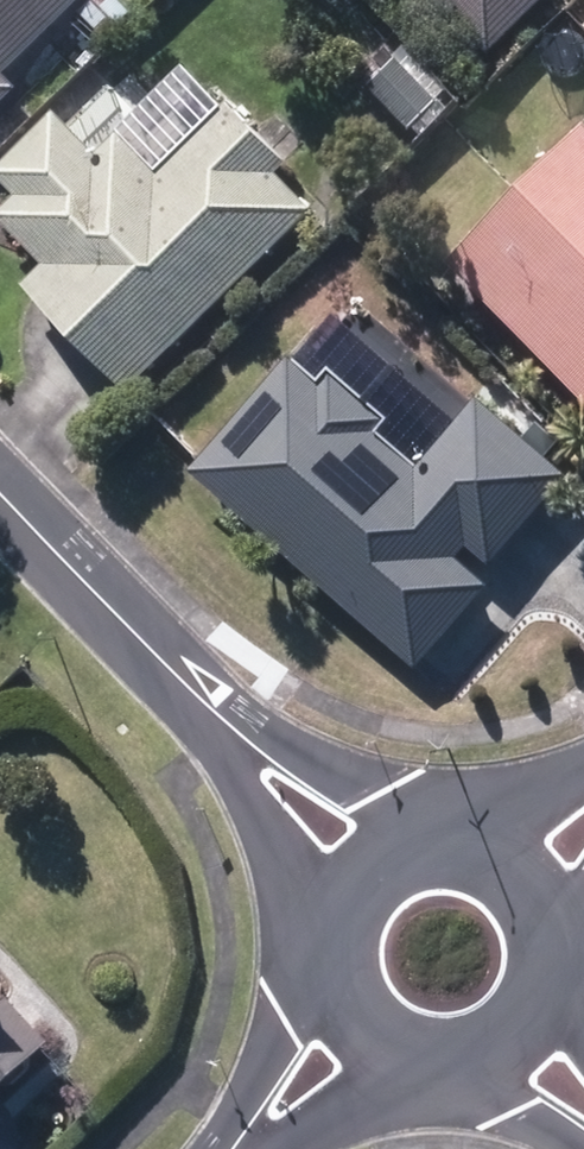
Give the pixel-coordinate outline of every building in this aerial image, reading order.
[(16,100),(2,84),(88,0),(0,0),(0,115),(16,100)] [(489,64),(556,0),(428,0),(489,64)] [(356,79),(417,147),(446,121),(383,55),(356,79)] [(123,400),(310,219),(277,185),(284,176),(226,117),(157,185),(117,142),(94,164),(55,123),(0,177),(0,191),(15,207),(0,222),(0,234),(41,276),(21,295),(123,400)] [(583,415),(583,140),(583,139),(446,274),(583,415)] [(188,482),(414,678),(486,596),(454,568),(465,556),(490,575),(564,489),(473,410),(414,477),(373,441),(383,429),(328,383),(317,397),(286,370),(188,482)] [(42,1058),(4,1021),(0,1016),(0,1099),(42,1058)]
